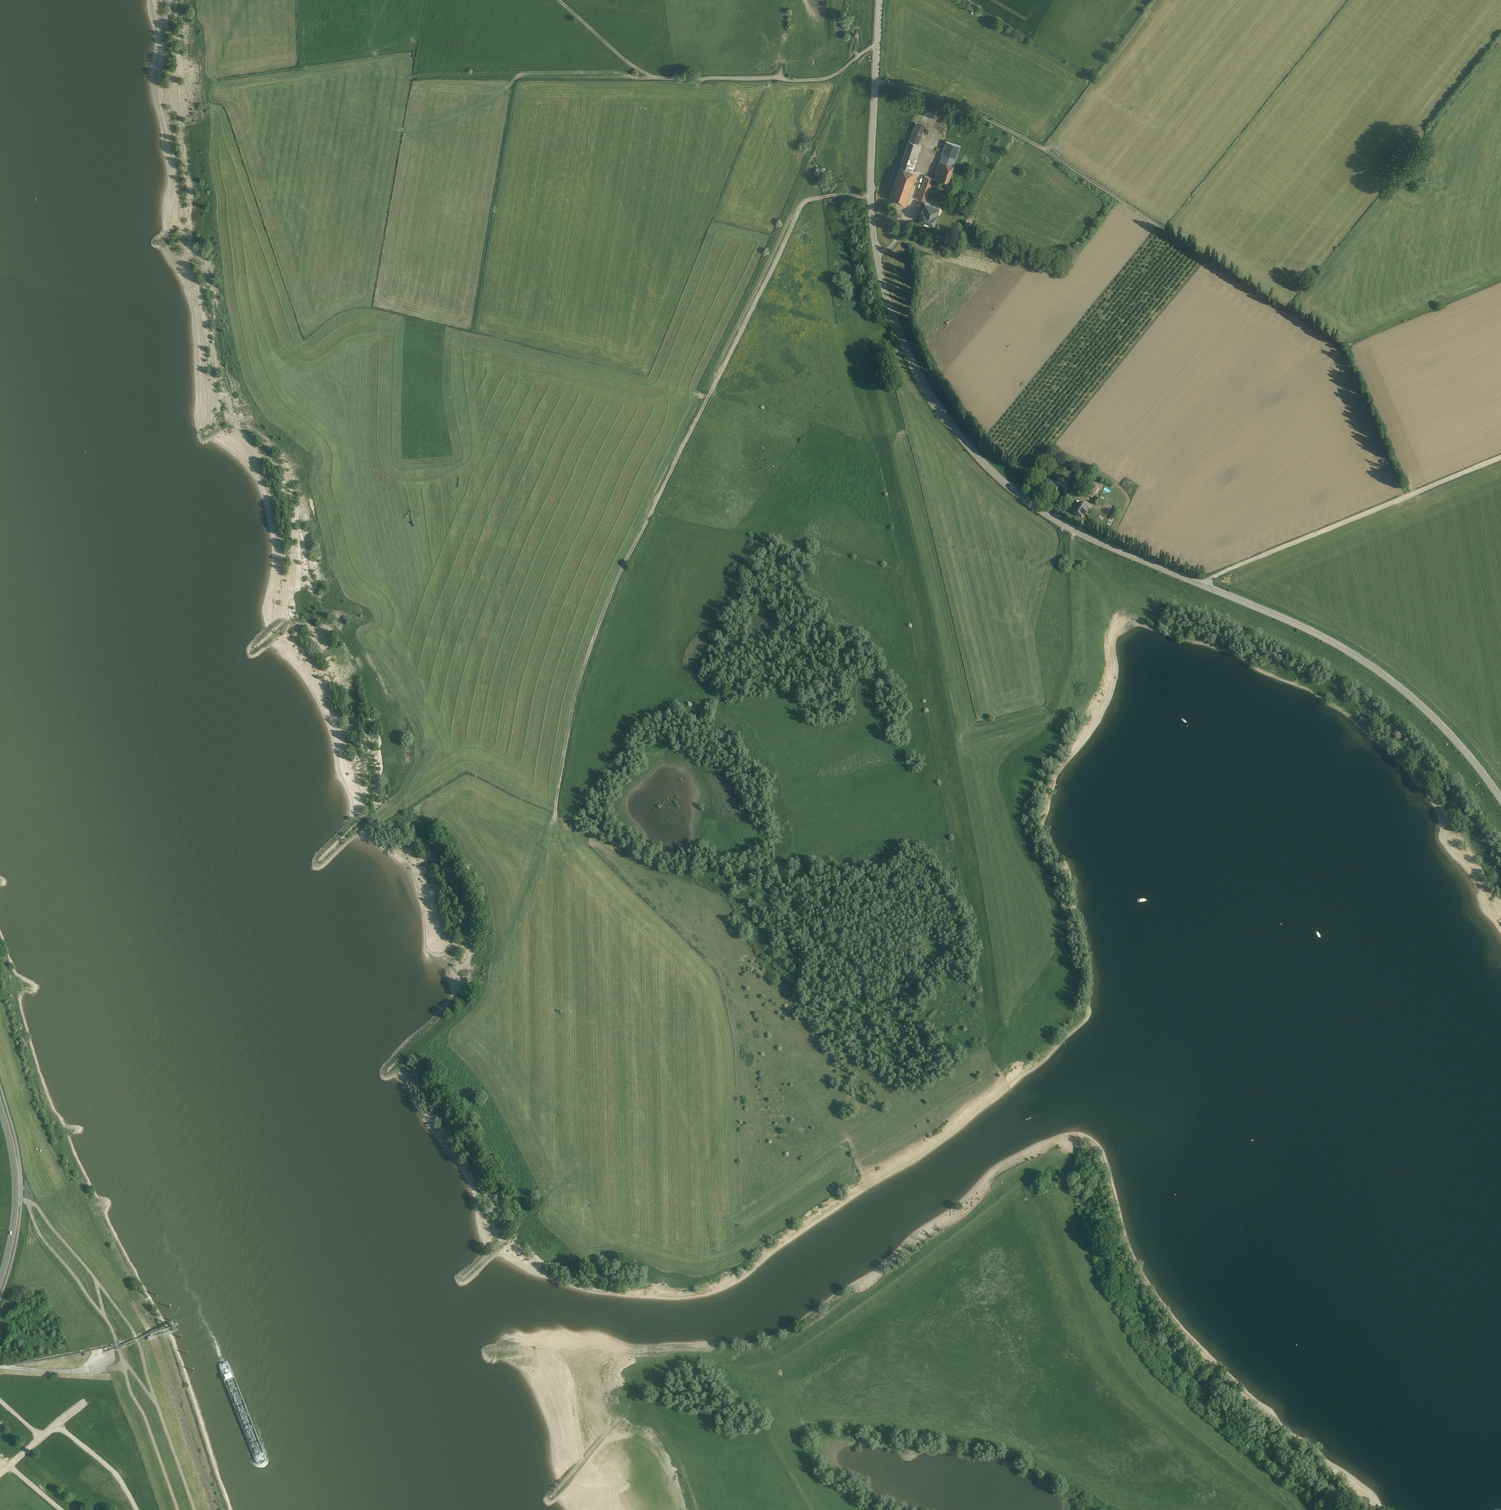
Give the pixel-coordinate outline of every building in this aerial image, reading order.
[(924,127),(916,124),(889,199),(905,205),(917,173),(912,171),(922,144),(919,143),(924,127)] [(961,146),(946,141),(933,179),(948,184),(954,166),(961,146)] [(926,201),(933,179),(924,176),(917,198),(926,201)] [(924,210),(938,215),(940,208),(926,203),(924,210)] [(922,210),(920,219),(934,224),(938,215),(924,210),(922,210)] [(1059,490),(1048,483),(1044,490),(1054,497),(1059,490)] [(1087,509),(1079,504),(1073,514),(1081,518),(1087,509)] [(1121,508),(1114,505),(1109,518),(1116,521),(1121,508)]
